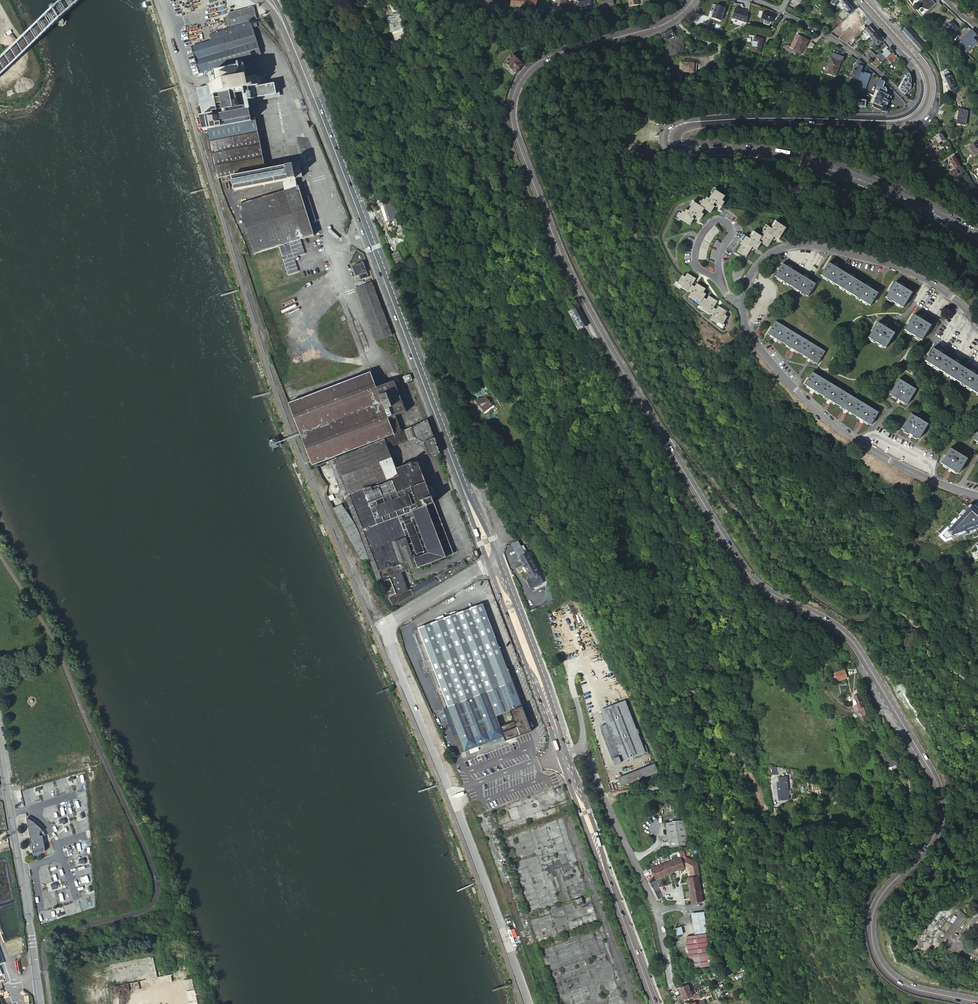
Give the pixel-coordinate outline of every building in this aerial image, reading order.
[(591,5),(589,0),(577,0),(579,8),(591,5)] [(912,4),(924,15),(924,13),(913,4),(916,0),(915,0),(912,4)] [(913,4),(924,13),(924,15),(937,4),(932,0),(916,0),(913,4)] [(806,6),(799,2),(797,8),(803,11),(806,6)] [(852,8),(848,4),(844,7),(847,11),(850,14),(854,10),(852,8)] [(725,8),(716,5),(711,17),(720,21),(725,8)] [(249,21),(256,20),(253,7),(228,13),(232,26),(233,25),(233,26),(249,21)] [(734,8),(732,19),(747,21),(748,10),(734,8)] [(861,28),(863,30),(868,26),(867,25),(865,22),(862,19),(855,11),(844,23),(848,28),(852,32),(858,26),(861,28)] [(385,17),(391,32),(404,27),(399,12),(385,17)] [(774,15),(764,12),(762,19),(764,19),(772,21),(774,15)] [(841,20),(838,17),(826,29),(829,32),(839,22),(841,20)] [(963,23),(956,17),(954,19),(961,26),(963,23)] [(191,48),(199,73),(214,69),(244,60),(262,54),(251,27),(249,21),(233,26),(234,28),(205,37),(207,43),(191,48)] [(768,34),(772,28),(765,25),(764,26),(749,22),(747,29),(768,34)] [(941,33),(948,39),(958,28),(951,22),(941,33)] [(870,28),(868,26),(863,30),(869,37),(874,32),(871,29),(870,28)] [(910,40),(915,36),(915,35),(907,26),(904,28),(905,29),(902,31),(905,34),(906,35),(910,40)] [(673,33),(671,29),(663,33),(661,33),(663,42),(670,38),(669,35),(673,33)] [(975,34),(970,30),(956,45),(964,53),(975,41),(971,38),(975,34)] [(395,35),(398,44),(399,44),(399,43),(402,43),(404,42),(402,37),(400,31),(394,33),(395,35)] [(926,45),(929,42),(919,31),(917,33),(920,36),(919,36),(926,45)] [(875,33),(874,32),(869,37),(872,41),(870,42),(872,45),(871,46),(873,48),(881,40),(880,39),(875,33)] [(807,41),(800,36),(792,49),(800,54),(807,41)] [(918,48),(920,51),(922,49),(924,47),(915,36),(910,40),(913,43),(915,46),(918,48)] [(762,40),(754,37),(750,51),(759,53),(762,40)] [(882,55),(884,57),(886,59),(892,52),(892,51),(890,50),(889,48),(887,49),(885,52),(882,55)] [(873,58),(875,56),(870,51),(865,56),(870,61),(871,60),(873,58)] [(831,58),(831,59),(834,60),(836,55),(840,57),(839,62),(840,62),(840,61),(842,62),(844,57),(830,52),(829,58),(831,58)] [(892,52),(886,59),(890,63),(896,56),(892,52)] [(520,69),(523,64),(512,55),(505,64),(516,73),(520,69)] [(834,60),(831,59),(826,73),(835,76),(840,62),(839,62),(840,57),(836,55),(834,60)] [(290,177),(303,174),(301,163),(267,170),(267,169),(266,167),(265,162),(259,133),(253,135),(246,136),(244,125),(257,122),(252,100),(276,94),(274,83),(263,86),(263,85),(266,84),(265,76),(257,78),(256,77),(246,79),(244,60),(214,69),(217,81),(214,82),(214,83),(206,85),(206,88),(203,88),(204,98),(203,98),(199,107),(204,131),(207,131),(213,159),(217,179),(222,178),(223,182),(234,180),(236,188),(241,187),(250,185),(261,183),(270,181),(279,179),(290,177)] [(854,71),(851,70),(849,74),(851,75),(850,78),(857,83),(854,89),(859,92),(868,78),(861,74),(861,75),(859,74),(858,74),(861,69),(861,68),(860,67),(856,65),(858,61),(858,60),(855,65),(857,66),(854,71)] [(865,66),(858,61),(856,65),(860,67),(861,68),(861,69),(862,70),(865,66)] [(695,65),(680,63),(679,72),(694,73),(695,65)] [(949,72),(948,73),(943,75),(950,91),(952,90),(956,88),(949,72)] [(900,91),(904,95),(910,89),(910,81),(910,79),(909,75),(907,74),(906,77),(899,88),(899,89),(900,91)] [(905,76),(898,88),(899,88),(906,77),(905,76)] [(882,86),(884,82),(880,78),(875,90),(878,91),(885,94),(886,91),(886,90),(885,89),(885,88),(884,87),(882,86)] [(888,101),(890,97),(885,94),(878,91),(876,96),(872,104),(872,105),(873,106),(873,107),(883,112),(885,109),(888,101)] [(967,111),(964,110),(960,110),(959,109),(956,123),(965,125),(967,111)] [(257,122),(244,125),(246,136),(253,135),(259,133),(258,131),(257,126),(257,122)] [(935,137),(937,141),(938,143),(944,140),(941,134),(935,137)] [(975,141),(968,146),(975,156),(977,154),(977,145),(975,141)] [(273,167),(278,167),(289,164),(288,160),(288,157),(277,159),(276,160),(272,160),(273,167)] [(951,179),(965,171),(962,167),(961,167),(959,165),(960,164),(959,162),(958,163),(955,159),(954,157),(950,160),(955,167),(954,168),(954,169),(952,170),(947,173),(951,179)] [(269,161),(265,162),(266,167),(267,169),(271,168),(273,167),(272,160),(271,161),(269,161)] [(950,160),(946,162),(952,170),(954,169),(954,168),(955,167),(950,160)] [(304,177),(303,174),(290,177),(279,179),(270,181),(261,183),(250,185),(241,187),(236,188),(236,190),(304,177)] [(300,240),(314,236),(299,187),(239,205),(254,254),(279,247),(283,246),(294,242),(300,240)] [(975,187),(968,193),(977,204),(977,190),(975,187)] [(721,202),(724,198),(714,192),(712,195),(708,200),(705,198),(703,201),(702,200),(698,206),(694,203),(692,206),(691,205),(687,211),(685,210),(683,212),(682,211),(679,215),(680,216),(678,219),(689,226),(693,220),(691,218),(693,215),(699,219),(700,219),(702,216),(699,214),(703,208),(710,212),(713,207),(712,207),(714,204),(719,206),(721,208),(723,203),(721,202)] [(305,202),(310,217),(314,216),(309,201),(305,202)] [(755,249),(757,251),(761,244),(767,247),(773,236),(775,238),(784,231),(784,229),(775,223),(774,226),(772,225),(770,228),(768,226),(765,231),(763,230),(761,233),(763,234),(761,238),(754,234),(752,238),(750,238),(749,240),(745,239),(743,243),(741,242),(740,245),(741,246),(737,253),(746,258),(752,248),(755,249)] [(699,251),(698,256),(705,257),(705,256),(705,255),(706,254),(706,253),(706,252),(706,251),(706,250),(707,249),(707,247),(707,246),(708,245),(708,244),(709,243),(710,242),(711,240),(711,239),(712,237),(714,236),(715,234),(717,233),(718,232),(720,231),(721,230),(716,224),(714,226),(713,227),(711,228),(710,229),(709,231),(707,233),(706,235),(705,236),(704,237),(703,239),(703,240),(702,241),(701,243),(701,245),(700,246),(700,247),(699,249),(699,251)] [(283,246),(279,247),(288,276),(298,273),(294,262),(296,261),(297,258),(297,257),(305,255),(300,240),(294,242),(283,246)] [(399,251),(392,254),(395,263),(402,260),(399,251)] [(407,266),(408,270),(412,268),(415,267),(414,260),(411,254),(405,257),(408,263),(409,262),(409,265),(407,266)] [(474,256),(467,259),(461,262),(463,266),(465,265),(469,263),(476,259),(474,256)] [(369,278),(363,263),(352,268),(356,278),(359,277),(360,281),(369,278)] [(806,298),(814,286),(805,280),(787,268),(781,264),(773,277),(806,298)] [(869,307),(877,295),(870,290),(851,278),(835,268),(828,264),(821,276),(869,307)] [(724,326),(728,318),(726,316),(728,313),(719,307),(718,310),(717,309),(714,308),(717,302),(708,297),(706,301),(703,300),(706,296),(703,294),(705,291),(697,286),(695,289),(694,288),(693,287),(697,280),(687,275),(685,278),(683,277),(678,286),(681,288),(681,289),(688,294),(689,292),(692,294),(688,300),(696,304),(696,303),(700,305),(699,307),(704,310),(703,311),(710,315),(711,314),(714,316),(712,320),(719,325),(719,324),(724,326)] [(356,287),(376,340),(391,335),(371,281),(356,287)] [(901,309),(910,293),(894,283),(884,298),(901,309)] [(578,318),(582,315),(580,312),(578,307),(573,310),(578,318)] [(586,329),(589,328),(588,326),(585,321),(583,317),(582,315),(578,318),(578,320),(583,327),(585,326),(586,329)] [(919,341),(928,326),(912,315),(902,331),(919,341)] [(816,364),(823,352),(774,321),(766,334),(773,338),(789,348),(805,358),(816,364)] [(883,349),(893,334),(876,323),(866,338),(883,349)] [(972,375),(956,364),(939,354),(932,349),(924,362),(977,396),(977,378),(972,375)] [(869,424),(876,412),(811,372),(803,385),(812,390),(830,401),(846,411),(863,421),(869,424)] [(291,410),(313,466),(329,460),(394,434),(387,416),(382,403),(376,388),(370,373),(343,383),(333,387),(297,400),(290,403),(289,403),(291,410)] [(412,379),(410,375),(403,377),(405,383),(412,380),(412,379)] [(387,416),(394,434),(401,432),(396,416),(407,412),(395,381),(380,387),(378,388),(376,388),(382,403),(387,416)] [(906,407),(915,393),(898,382),(889,396),(906,407)] [(487,398),(485,395),(484,396),(483,396),(482,397),(476,398),(475,399),(484,411),(492,405),(487,398)] [(917,438),(926,424),(909,413),(900,428),(917,438)] [(428,422),(427,419),(411,428),(410,429),(409,430),(408,430),(404,432),(381,441),(366,447),(336,459),(340,469),(348,489),(348,491),(349,492),(363,527),(366,535),(377,565),(379,570),(386,589),(389,596),(390,598),(389,598),(393,606),(395,605),(402,600),(410,596),(414,592),(416,591),(407,570),(404,562),(415,558),(418,566),(419,566),(419,567),(420,567),(421,567),(429,564),(447,557),(443,547),(433,522),(427,506),(434,502),(423,474),(422,474),(418,463),(417,463),(417,462),(416,462),(415,463),(412,464),(412,462),(396,468),(389,449),(409,441),(415,439),(416,439),(418,439),(419,439),(421,440),(422,441),(423,441),(423,442),(424,443),(424,444),(429,457),(440,454),(428,422)] [(957,473),(966,458),(948,447),(939,462),(957,473)] [(340,469),(336,459),(317,466),(321,477),(322,478),(327,485),(328,485),(336,494),(348,489),(340,469)] [(363,527),(349,492),(343,494),(348,506),(353,518),(364,547),(369,560),(382,594),(384,600),(389,598),(390,598),(389,596),(386,589),(379,570),(377,565),(366,535),(363,527)] [(453,550),(434,502),(427,506),(433,522),(443,547),(447,557),(448,556),(455,554),(453,550)] [(970,502),(939,533),(946,540),(963,534),(967,538),(977,535),(977,504),(970,502)] [(341,506),(334,509),(354,546),(361,560),(363,563),(369,560),(341,506)] [(474,545),(460,510),(457,511),(470,546),(474,545)] [(512,544),(519,558),(525,554),(522,550),(520,545),(518,541),(515,537),(510,540),(512,544)] [(528,581),(532,588),(543,582),(528,555),(527,553),(525,554),(519,558),(523,565),(527,573),(530,578),(527,580),(528,581)] [(407,570),(418,566),(415,558),(404,562),(407,570)] [(463,568),(466,566),(463,561),(455,565),(451,568),(450,568),(453,573),(457,571),(463,568)] [(453,573),(450,568),(430,581),(427,582),(430,587),(442,580),(453,573)] [(430,587),(427,582),(422,587),(416,591),(414,592),(410,596),(411,599),(430,587)] [(411,599),(410,596),(402,600),(395,605),(396,607),(399,606),(403,604),(411,599)] [(483,604),(418,628),(430,658),(430,659),(494,634),(483,604)] [(425,660),(430,658),(418,628),(414,630),(425,660)] [(494,634),(430,659),(448,707),(474,697),(484,721),(509,711),(491,663),(504,658),(494,634)] [(763,636),(762,635),(761,634),(760,634),(759,634),(758,634),(757,634),(756,635),(755,635),(754,637),(754,638),(754,639),(755,641),(756,642),(758,643),(759,643),(760,643),(761,642),(762,642),(762,641),(763,641),(763,640),(763,639),(763,638),(763,637),(763,636)] [(568,657),(564,645),(555,649),(560,661),(568,657)] [(444,708),(448,707),(430,659),(430,658),(425,660),(421,662),(425,674),(430,672),(444,708)] [(484,735),(487,743),(505,736),(501,727),(501,726),(497,716),(511,711),(511,710),(508,704),(512,703),(500,670),(505,668),(505,667),(507,667),(504,658),(491,663),(509,711),(484,721),(485,725),(489,733),(484,735)] [(523,706),(509,669),(508,669),(507,667),(505,667),(505,668),(500,670),(512,703),(508,704),(511,710),(523,706)] [(839,673),(840,676),(841,679),(847,677),(845,671),(839,673)] [(854,706),(856,710),(858,709),(863,707),(858,694),(853,696),(857,705),(854,706)] [(474,697),(448,707),(459,735),(485,725),(484,721),(474,697)] [(638,737),(637,734),(634,726),(624,700),(600,709),(606,724),(599,726),(603,736),(614,765),(619,763),(623,761),(620,754),(617,744),(621,743),(629,740),(638,737)] [(523,706),(511,710),(511,711),(515,721),(501,726),(501,727),(505,736),(506,741),(517,737),(522,734),(531,731),(533,730),(523,706)] [(448,707),(444,708),(455,737),(459,735),(448,707)] [(865,715),(867,715),(865,711),(863,707),(858,709),(861,715),(863,712),(865,715)] [(515,721),(511,711),(497,716),(501,726),(515,721)] [(489,733),(485,725),(459,735),(466,752),(472,749),(480,746),(487,743),(484,735),(489,733)] [(867,726),(864,727),(871,742),(873,741),(867,726)] [(459,735),(455,737),(461,753),(466,752),(459,735)] [(641,743),(638,737),(629,740),(621,743),(617,744),(620,754),(623,761),(626,760),(630,758),(645,753),(641,743)] [(882,754),(888,768),(897,764),(891,751),(882,754)] [(653,773),(650,766),(625,775),(629,783),(633,781),(642,778),(653,773)] [(780,781),(778,781),(778,790),(782,790),(782,799),(790,799),(790,795),(791,795),(790,782),(786,782),(786,786),(783,786),(783,784),(780,784),(780,781)] [(491,815),(527,916),(573,900),(580,897),(587,895),(557,808),(556,806),(541,811),(537,799),(491,815)] [(29,819),(26,818),(31,847),(31,848),(30,848),(31,849),(31,850),(32,850),(33,855),(33,857),(34,856),(35,856),(36,856),(37,855),(38,855),(39,855),(40,854),(40,853),(41,851),(45,851),(42,836),(45,835),(44,834),(43,832),(41,829),(40,828),(39,827),(37,825),(36,824),(34,822),(33,821),(31,820),(30,819),(29,819)] [(667,822),(672,847),(690,843),(685,818),(667,822)] [(689,869),(691,878),(698,876),(699,876),(697,864),(686,857),(681,859),(684,867),(685,867),(689,869)] [(681,858),(671,861),(674,872),(679,870),(682,869),(682,868),(684,867),(681,859),(681,858)] [(671,861),(660,865),(664,874),(666,874),(670,873),(674,872),(671,861)] [(660,865),(651,869),(656,879),(658,878),(662,876),(664,875),(664,876),(664,875),(664,874),(660,865)] [(688,884),(690,891),(700,889),(698,876),(691,878),(688,878),(689,881),(688,881),(688,884)] [(656,880),(650,883),(658,900),(664,897),(656,880)] [(700,889),(690,891),(691,898),(691,901),(692,901),(693,904),(702,901),(700,889)] [(580,897),(573,900),(575,907),(582,905),(580,897)] [(693,912),(696,934),(708,932),(709,932),(706,910),(693,912)] [(685,932),(683,925),(677,927),(678,934),(685,932)] [(696,934),(688,935),(692,967),(713,964),(708,932),(696,934)] [(682,993),(690,990),(688,984),(680,988),(682,993)] [(685,999),(692,995),(690,990),(682,993),(685,999)]
